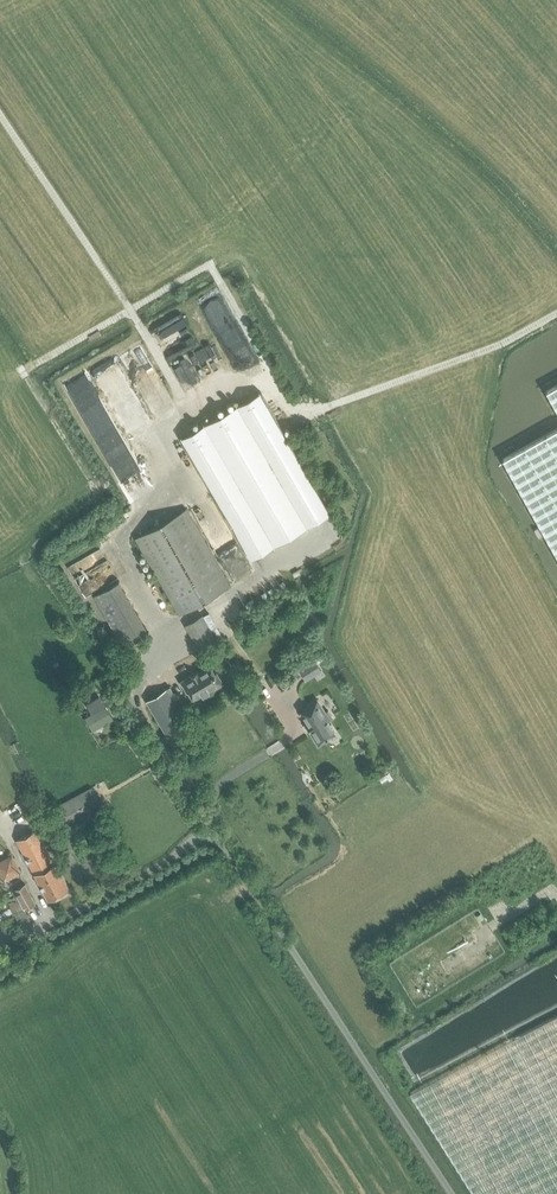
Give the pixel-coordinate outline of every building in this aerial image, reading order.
[(545,393),(556,415),(556,386),(545,393)] [(330,513),(260,391),(181,437),(251,559),(330,513)] [(503,459),(550,542),(556,555),(556,429),(503,459)] [(179,616),(230,586),(186,509),(135,539),(179,616)] [(288,606),(277,611),(279,615),(289,611),(288,606)] [(201,652),(217,643),(201,617),(185,626),(201,652)] [(321,670),(315,659),(299,670),(305,681),(321,670)] [(201,694),(203,696),(223,684),(215,671),(214,672),(209,665),(198,672),(181,682),(187,693),(189,692),(193,699),(201,694)] [(107,689),(100,678),(92,683),(99,694),(107,689)] [(178,753),(198,741),(179,709),(182,707),(171,687),(147,701),(178,753)] [(93,732),(114,720),(101,697),(87,706),(92,715),(86,718),(93,732)] [(309,724),(306,725),(319,745),(329,739),(328,737),(334,733),(327,722),(333,718),(328,711),(325,713),(317,700),(307,706),(308,708),(301,712),(309,724)] [(93,789),(54,809),(64,829),(65,828),(68,834),(105,814),(102,809),(103,809),(93,789)] [(19,804),(33,829),(44,823),(31,798),(19,804)] [(43,838),(50,834),(47,826),(39,830),(43,838)] [(49,900),(70,889),(57,864),(56,864),(55,862),(53,863),(37,831),(18,842),(49,900)] [(12,854),(0,861),(0,873),(5,881),(22,872),(12,854)] [(26,911),(36,906),(26,887),(6,897),(23,931),(33,926),(26,911)] [(409,1093),(474,1193),(556,1193),(556,1015),(409,1093)]
